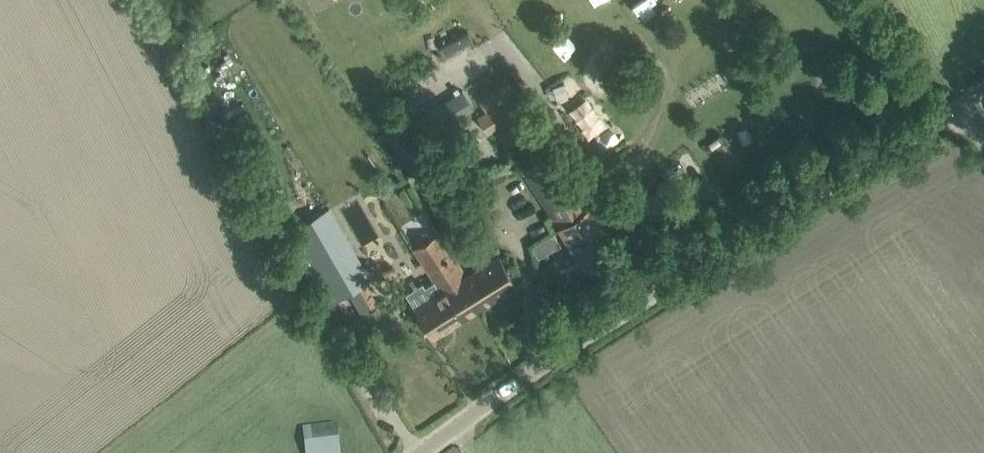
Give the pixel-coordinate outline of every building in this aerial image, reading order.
[(528,119),(506,87),(481,102),(488,112),(479,116),(489,131),(500,125),(509,142),(525,134),(519,125),(528,119)] [(475,108),(463,88),(409,123),(423,143),(475,108)] [(553,153),(526,170),(555,215),(560,211),(563,217),(580,206),(577,200),(582,197),(553,153)] [(329,208),(295,228),(336,299),(350,291),(367,281),(370,279),(329,208)] [(561,225),(577,250),(588,266),(615,248),(588,208),(561,225)] [(544,222),(526,230),(538,254),(560,244),(553,229),(549,231),(544,222)] [(439,231),(425,240),(452,284),(458,281),(476,308),(518,282),(500,253),(467,274),(439,231)] [(414,247),(441,290),(415,306),(433,335),(476,308),(458,281),(452,284),(425,240),(414,247)] [(367,281),(350,291),(363,313),(373,307),(379,304),(367,281)] [(381,307),(371,313),(381,329),(390,323),(385,314),(381,307)] [(362,313),(347,323),(353,333),(367,325),(369,324),(362,313)] [(305,427),(308,452),(343,452),(339,423),(336,423),(305,427)]
